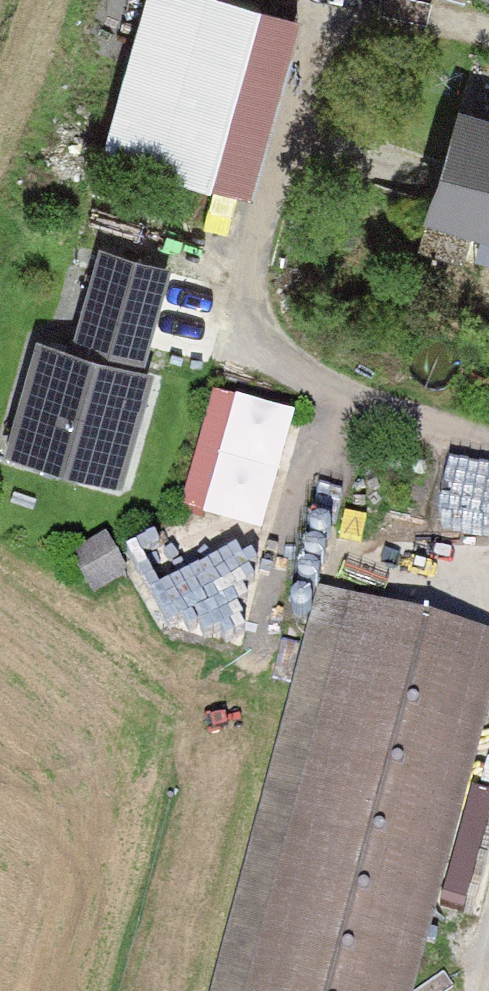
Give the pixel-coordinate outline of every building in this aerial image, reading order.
[(204,0),(146,0),(101,166),(252,208),(302,27),(204,0)] [(488,10),(488,0),(452,0),(488,10)] [(459,120),(424,232),(488,253),(488,130),(459,120)] [(172,274),(95,253),(69,351),(34,342),(1,465),(121,497),(152,382),(144,380),(172,274)] [(182,510),(267,535),(302,416),(217,391),(182,510)] [(488,535),(488,473),(452,470),(448,532),(488,535)] [(313,545),(319,548),(325,546),(330,542),(331,536),(329,530),(324,526),(317,526),(312,529),(309,534),(309,540),(313,545)] [(307,568),(313,570),(319,569),(323,564),(325,558),(323,552),(318,549),(311,548),(306,551),(303,557),(303,563),(307,568)] [(301,591),(307,593),(313,592),(317,588),(319,582),(316,576),(312,572),(305,572),(300,575),(297,580),(297,586),(301,591)] [(319,589),(212,990),(411,990),(488,697),(488,633),(319,589)] [(294,618),(300,620),(306,619),(311,614),(312,608),(310,602),(305,599),(298,598),(293,601),(290,607),(291,613),(294,618)]
